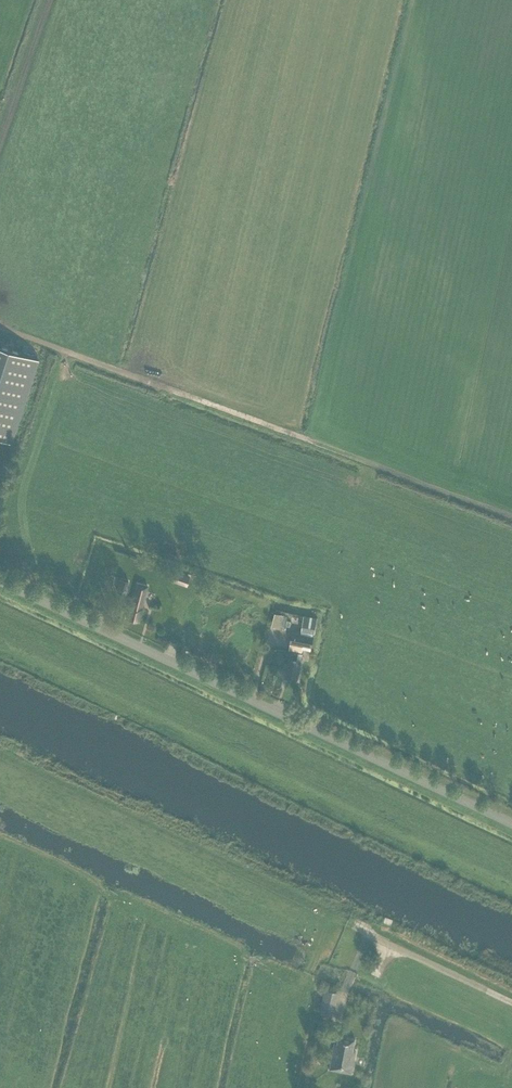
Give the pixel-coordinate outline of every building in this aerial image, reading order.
[(38,358),(0,346),(0,439),(11,442),(38,358)] [(187,585),(190,575),(176,570),(173,581),(187,585)] [(127,597),(131,580),(124,578),(120,595),(127,597)] [(139,621),(147,589),(136,587),(132,604),(129,603),(126,617),(139,621)] [(285,630),(289,616),(275,612),(271,626),(285,630)] [(316,633),(318,621),(319,617),(304,615),(302,630),(316,633)] [(311,650),(314,635),(294,631),(291,642),(304,645),(303,648),(311,650)] [(301,660),(302,653),(291,651),(290,658),(286,676),(297,678),(301,660)] [(329,1015),(331,1009),(321,1007),(320,1012),(320,1014),(329,1015)] [(353,1050),(355,1038),(339,1035),(337,1047),(334,1046),(330,1068),(352,1073),(356,1050),(353,1050)]
